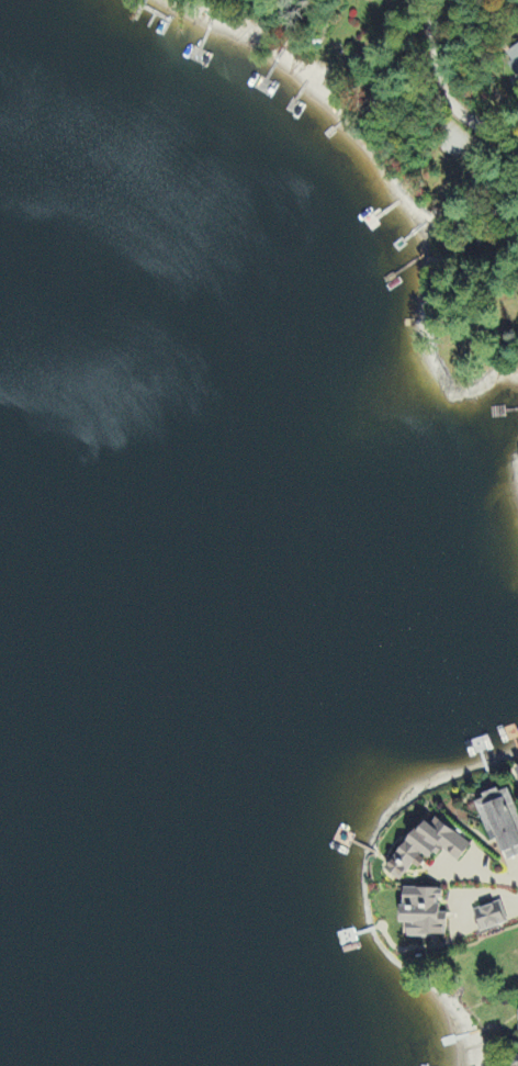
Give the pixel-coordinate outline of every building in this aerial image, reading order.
[(517,65),(517,47),(510,52),(515,59),(514,59),(517,65)] [(475,802),(490,844),(497,841),(505,863),(517,858),(517,811),(510,789),(475,802)] [(459,864),(472,847),(430,816),(388,874),(403,885),(423,859),(429,864),(440,850),(459,864)] [(442,891),(403,891),(403,928),(405,928),(405,939),(447,940),(448,915),(442,915),(442,891)] [(508,927),(501,905),(473,913),(479,935),(508,927)]
